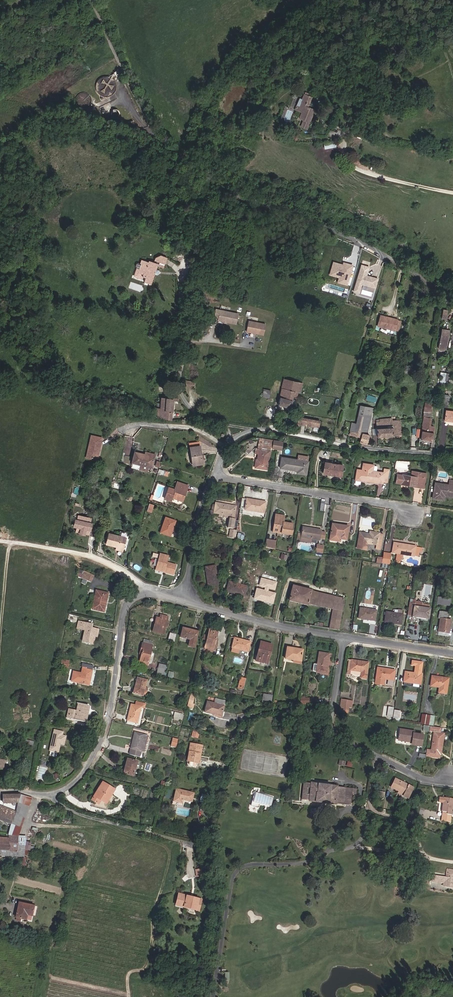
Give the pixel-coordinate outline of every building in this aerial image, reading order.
[(116,90),(116,88),(116,87),(116,84),(116,83),(115,81),(113,79),(112,78),(110,77),(108,76),(105,76),(104,77),(102,77),(100,78),(99,79),(97,81),(97,83),(96,85),(96,86),(96,89),(97,91),(99,94),(101,95),(103,96),(106,97),(108,97),(111,96),(112,95),(114,93),(115,92),(116,90)] [(341,89),(328,85),(326,90),(340,93),(341,89)] [(91,102),(91,101),(91,100),(91,98),(90,96),(90,95),(88,94),(87,93),(86,93),(84,93),(83,93),(81,93),(79,94),(78,95),(77,97),(76,98),(76,100),(76,101),(76,103),(77,104),(78,106),(79,107),(80,108),(82,108),(83,108),(84,108),(86,108),(88,107),(89,106),(90,105),(91,104),(91,102)] [(315,115),(318,106),(310,103),(312,98),(304,95),(302,100),(299,99),(295,109),(302,112),(299,118),(303,120),(301,126),(307,129),(313,115),(315,115)] [(164,265),(167,258),(160,255),(155,258),(154,261),(164,265)] [(156,269),(157,264),(148,261),(148,262),(141,260),(140,263),(141,264),(139,269),(136,268),(133,277),(142,280),(143,277),(145,278),(144,282),(150,284),(154,274),(156,269)] [(347,285),(352,266),(346,264),(345,267),(343,266),(343,265),(342,265),(333,263),(329,275),(339,277),(342,278),(341,283),(347,285)] [(375,288),(377,279),(365,275),(366,273),(367,273),(369,267),(361,265),(353,291),(359,293),(361,284),(375,288)] [(235,324),(237,314),(219,310),(218,319),(217,320),(235,324)] [(395,331),(397,320),(380,316),(378,326),(395,331)] [(263,335),(265,325),(248,321),(246,332),(263,335)] [(446,350),(449,332),(447,332),(447,330),(441,329),(438,348),(440,351),(444,351),(446,350)] [(290,408),(294,391),(300,392),(302,384),(284,379),(278,405),(290,408)] [(269,398),(271,390),(264,389),(262,397),(269,398)] [(173,401),(173,399),(161,398),(160,409),(155,408),(153,417),(172,420),(173,401)] [(432,441),(434,427),(430,426),(431,419),(429,418),(431,403),(425,402),(423,417),(422,425),(423,425),(421,440),(432,441)] [(367,434),(372,408),(360,406),(356,424),(352,423),(349,435),(361,438),(359,442),(367,444),(369,435),(367,434)] [(446,411),(445,421),(452,422),(452,412),(446,411)] [(319,428),(320,421),(298,418),(297,424),(319,428)] [(401,436),(400,420),(392,420),(379,421),(379,419),(376,420),(377,429),(377,434),(377,437),(401,436)] [(99,452),(102,438),(91,436),(86,458),(95,460),(97,451),(99,452)] [(267,469),(270,448),(277,449),(278,441),(273,440),(264,439),(263,445),(258,444),(258,449),(257,453),(258,453),(257,460),(256,460),(255,468),(267,469)] [(204,464),(203,454),(201,454),(199,442),(189,443),(192,466),(204,464)] [(151,468),(154,458),(145,456),(145,455),(135,452),(132,463),(141,465),(140,470),(147,471),(148,467),(151,468)] [(306,475),(308,462),(307,461),(308,457),(298,455),(297,460),(281,457),(280,468),(297,471),(297,473),(306,475)] [(341,477),(343,465),(325,462),(323,474),(341,477)] [(357,469),(355,481),(360,482),(361,480),(383,483),(383,481),(387,482),(389,470),(384,469),(384,473),(372,471),(373,465),(363,463),(362,470),(357,469)] [(419,487),(421,478),(411,476),(403,475),(402,475),(397,474),(396,482),(401,483),(401,484),(419,487)] [(450,480),(449,485),(435,483),(432,498),(442,500),(443,495),(444,496),(452,497),(452,480),(450,480)] [(182,501),(188,486),(177,482),(174,490),(169,488),(165,499),(170,501),(172,498),(182,501)] [(264,513),(266,502),(246,499),(245,510),(264,513)] [(234,519),(236,507),(215,503),(215,505),(214,511),(210,511),(210,514),(213,515),(214,513),(219,514),(230,516),(229,518),(228,527),(233,528),(235,519),(234,519)] [(91,528),(93,520),(91,519),(92,516),(79,513),(78,516),(76,516),(74,524),(77,524),(76,529),(80,529),(79,531),(86,532),(86,531),(90,532),(91,528)] [(291,535),(293,524),(283,523),(284,516),(275,515),(272,532),(291,535)] [(170,536),(175,522),(165,518),(160,533),(170,536)] [(346,540),(348,527),(332,524),(329,540),(340,542),(340,539),(346,540)] [(321,531),(321,530),(312,529),(311,530),(302,529),(300,542),(310,543),(311,539),(319,540),(319,539),(321,531)] [(380,549),(383,535),(379,534),(379,533),(370,532),(369,534),(359,533),(357,548),(366,549),(367,543),(377,545),(376,549),(380,549)] [(123,551),(126,538),(108,533),(106,544),(116,547),(115,549),(123,551)] [(275,550),(276,541),(266,540),(265,547),(275,550)] [(415,548),(415,547),(394,543),(392,553),(397,553),(395,563),(400,564),(400,560),(403,554),(414,556),(414,555),(415,548)] [(388,564),(390,554),(383,553),(383,558),(382,563),(388,564)] [(173,575),(176,565),(167,563),(169,557),(159,554),(155,570),(173,575)] [(218,584),(215,566),(205,567),(208,586),(218,584)] [(91,583),(94,576),(84,571),(81,578),(91,583)] [(244,596),(247,586),(229,582),(226,591),(244,596)] [(311,591),(311,590),(293,585),(289,601),(307,605),(308,604),(311,591)] [(272,603),(275,594),(257,589),(254,599),(272,603)] [(104,612),(108,593),(96,591),(92,609),(104,612)] [(338,630),(342,611),(344,599),(311,591),(308,604),(318,606),(333,609),(329,629),(338,630)] [(428,619),(429,609),(428,609),(428,605),(422,604),(422,603),(415,602),(415,600),(412,600),(412,603),(409,602),(407,616),(428,619)] [(375,621),(376,610),(360,608),(358,618),(375,621)] [(401,625),(402,614),(386,612),(384,622),(401,625)] [(449,633),(450,620),(446,620),(447,613),(439,612),(438,619),(440,619),(438,631),(449,633)] [(163,634),(167,617),(160,615),(160,618),(157,618),(155,627),(154,626),(153,632),(163,634)] [(93,644),(96,629),(91,628),(92,625),(78,622),(77,628),(85,630),(82,641),(93,644)] [(194,648),(198,632),(183,628),(180,637),(190,640),(188,646),(194,648)] [(214,650),(217,642),(215,641),(218,631),(210,629),(208,635),(206,641),(203,652),(211,654),(213,650),(214,650)] [(248,652),(250,642),(235,638),(231,651),(238,653),(239,649),(248,652)] [(147,665),(152,646),(151,646),(152,642),(144,640),(143,643),(142,643),(140,653),(142,654),(139,663),(147,665)] [(267,664),(272,645),(260,642),(255,661),(267,664)] [(300,664),(302,650),(287,647),(285,659),(293,660),(293,663),(300,664)] [(326,673),(329,654),(319,653),(316,672),(326,673)] [(68,668),(69,661),(61,659),(60,665),(62,665),(61,667),(68,668)] [(366,679),(368,663),(351,660),(350,671),(347,670),(346,674),(361,676),(361,678),(366,679)] [(89,685),(93,666),(82,663),(81,668),(82,669),(79,683),(89,685)] [(163,675),(165,665),(159,664),(156,674),(163,675)] [(393,680),(395,670),(377,668),(375,684),(383,685),(384,679),(393,680)] [(420,684),(421,674),(405,672),(403,682),(404,682),(404,686),(411,687),(412,683),(420,684)] [(446,694),(448,678),(432,676),(430,686),(439,688),(438,693),(446,694)] [(243,689),(246,679),(240,677),(238,688),(243,689)] [(142,696),(146,680),(137,678),(133,693),(142,696)] [(271,702),(272,696),(263,694),(262,703),(271,706),(272,702),(271,702)] [(348,707),(346,707),(347,701),(341,700),(339,712),(347,713),(348,707)] [(137,723),(141,707),(144,708),(145,704),(136,702),(135,705),(131,704),(126,723),(133,725),(134,723),(137,723)] [(221,716),(224,706),(214,703),(207,702),(205,712),(221,716)] [(86,722),(89,706),(77,703),(76,710),(68,709),(66,718),(86,722)] [(432,725),(434,717),(422,715),(420,723),(432,725)] [(441,751),(444,734),(439,733),(440,728),(430,726),(429,731),(434,732),(431,750),(426,750),(425,756),(439,758),(439,754),(439,753),(438,753),(439,751),(441,751)] [(420,746),(422,735),(413,733),(414,731),(400,729),(398,740),(411,742),(411,745),(420,746)] [(63,745),(65,736),(62,735),(62,732),(54,730),(49,751),(58,752),(60,744),(63,745)] [(140,751),(144,735),(135,733),(129,754),(139,757),(141,751),(140,751)] [(32,748),(33,742),(25,740),(24,746),(32,748)] [(197,763),(199,754),(200,754),(202,746),(190,743),(186,767),(197,769),(197,763)] [(133,776),(137,761),(127,759),(123,773),(133,776)] [(44,773),(46,773),(47,767),(41,766),(38,779),(42,779),(44,773)] [(408,799),(413,788),(395,779),(390,787),(398,791),(404,794),(403,796),(408,799)] [(106,804),(114,790),(102,782),(91,800),(98,804),(101,800),(106,804)] [(350,805),(351,794),(355,794),(356,789),(338,787),(338,786),(310,783),(303,782),(301,799),(308,800),(308,801),(335,804),(336,804),(350,805)] [(191,801),(193,793),(176,789),(173,801),(182,803),(182,799),(191,801)] [(258,807),(259,803),(271,807),(274,797),(255,792),(251,805),(258,807)] [(17,803),(20,795),(3,795),(3,803),(12,803),(15,803),(17,803)] [(17,836),(31,798),(20,795),(17,803),(16,808),(15,812),(10,824),(8,835),(9,835),(17,836)] [(439,797),(438,802),(442,803),(441,811),(442,811),(441,820),(449,821),(451,813),(452,813),(452,808),(452,799),(439,797)] [(15,812),(10,810),(0,806),(0,820),(10,824),(15,812)] [(16,856),(17,836),(9,835),(9,839),(8,845),(9,845),(9,850),(9,856),(16,856)] [(24,849),(25,842),(25,838),(26,836),(17,836),(16,856),(24,856),(24,854),(24,849)] [(9,845),(8,845),(9,839),(0,838),(0,849),(0,852),(0,855),(9,856),(9,850),(9,845)] [(446,869),(445,876),(432,875),(431,882),(443,883),(442,886),(452,888),(452,870),(446,869)] [(199,911),(201,899),(178,894),(175,905),(199,911)] [(30,921),(34,906),(19,903),(16,917),(30,921)]
